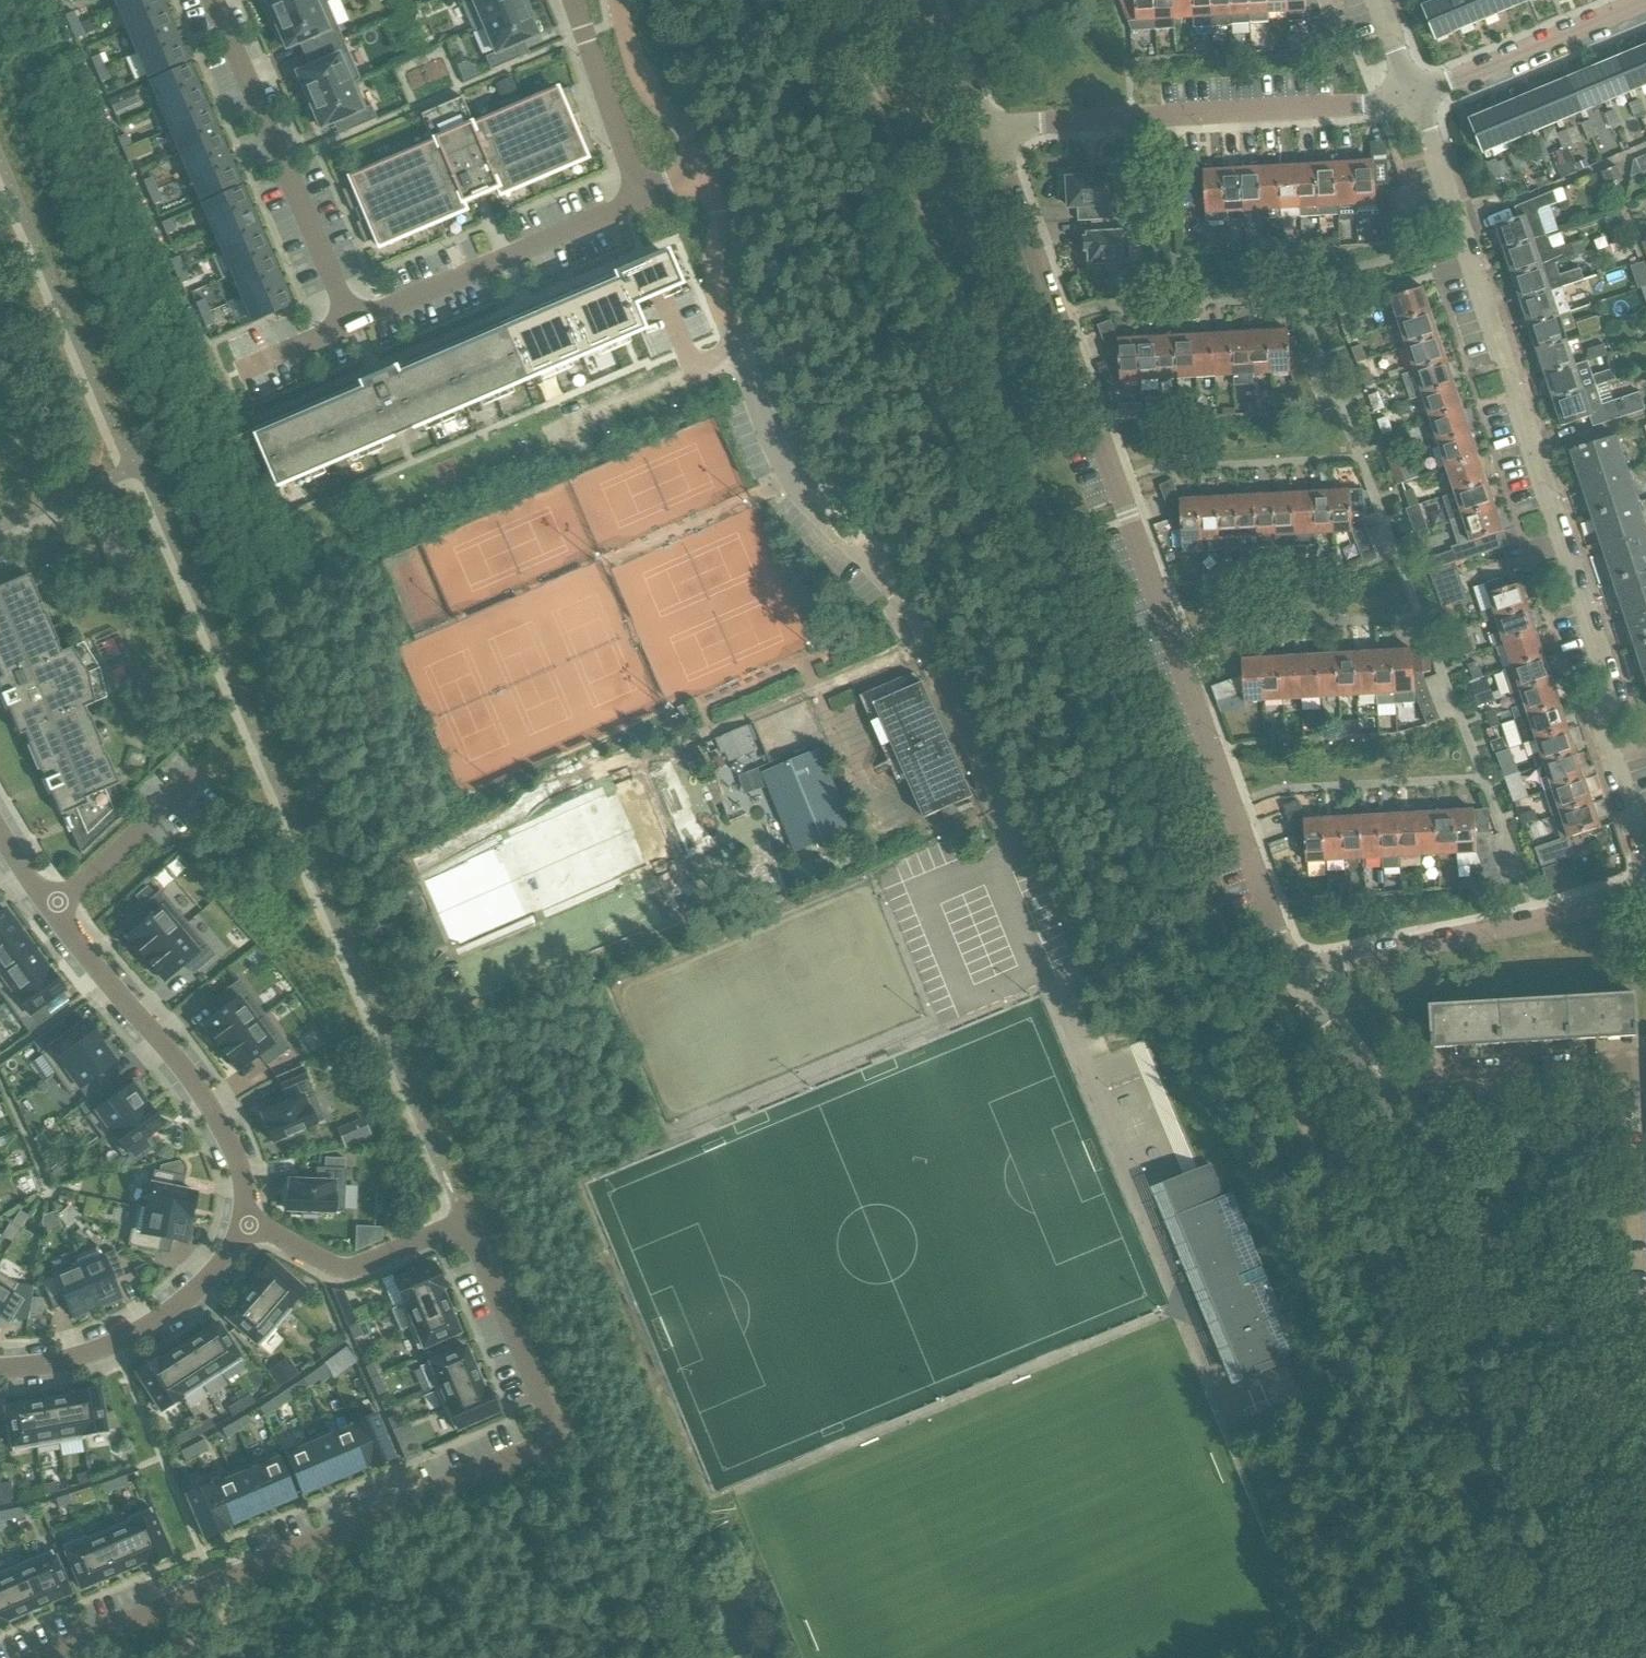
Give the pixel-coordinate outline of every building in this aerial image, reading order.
[(128,30),(167,13),(161,0),(134,0),(118,7),(128,30)] [(271,22),(323,0),(265,0),(268,6),(265,8),(271,22)] [(271,22),(277,37),(280,35),(286,48),(309,39),(314,51),(342,39),(326,0),(323,0),(271,22)] [(474,29),(483,25),(528,6),(525,0),(461,0),(474,29)] [(1133,32),(1153,30),(1151,0),(1121,0),(1133,32)] [(1153,30),(1172,29),(1172,19),(1170,0),(1151,0),(1153,30)] [(1190,17),(1189,0),(1170,0),(1172,19),(1190,17)] [(1190,17),(1191,28),(1209,26),(1208,0),(1189,0),(1190,17)] [(1228,15),(1227,0),(1208,0),(1209,26),(1229,25),(1229,23),(1228,15)] [(1245,0),(1227,0),(1228,15),(1229,23),(1244,22),(1246,22),(1245,0)] [(1246,22),(1265,21),(1264,12),(1265,12),(1265,0),(1245,0),(1246,22)] [(1284,0),(1265,0),(1265,12),(1285,11),(1284,0)] [(1321,11),(1317,2),(1304,7),(1304,0),(1284,0),(1285,11),(1288,11),(1288,22),(1310,21),(1308,17),(1321,11)] [(1423,9),(1436,39),(1460,29),(1448,0),(1442,0),(1442,1),(1423,9)] [(1460,29),(1484,19),(1476,0),(1448,0),(1460,29)] [(1484,19),(1509,9),(1505,0),(1476,0),(1484,19)] [(1509,9),(1530,0),(1505,0),(1509,9)] [(534,21),(528,6),(483,25),(495,52),(485,56),(491,70),(519,58),(513,45),(536,35),(530,22),(534,21)] [(66,15),(71,27),(79,23),(74,11),(66,15)] [(1321,11),(1308,17),(1310,21),(1312,26),(1325,21),(1321,11)] [(167,13),(128,30),(138,53),(176,37),(167,13)] [(91,18),(79,23),(83,32),(95,27),(91,18)] [(1325,21),(1312,26),(1315,35),(1328,29),(1325,21)] [(79,23),(71,27),(76,39),(84,35),(83,32),(79,23)] [(1328,29),(1315,35),(1319,45),(1333,40),(1328,29)] [(176,37),(138,53),(148,76),(186,60),(176,37)] [(342,39),(314,51),(319,63),(296,73),(302,86),(299,87),(305,102),(354,80),(359,78),(342,39)] [(1241,53),(1241,50),(1236,45),(1233,45),(1233,53),(1234,54),(1241,53)] [(1614,60),(1627,91),(1630,98),(1635,96),(1632,89),(1645,83),(1645,67),(1639,50),(1614,60)] [(105,67),(99,55),(91,58),(96,70),(105,67)] [(1590,71),(1603,101),(1606,108),(1610,106),(1607,99),(1627,91),(1614,60),(1590,71)] [(150,83),(160,106),(199,89),(189,66),(150,83)] [(105,67),(96,70),(102,82),(110,79),(105,67)] [(1578,111),(1581,118),(1586,116),(1583,109),(1603,101),(1590,71),(1565,81),(1578,111)] [(501,99),(518,92),(512,77),(495,85),(501,99)] [(354,80),(305,102),(311,116),(314,115),(320,128),(343,118),(348,131),(376,119),(371,105),(366,107),(355,81),(354,80)] [(1578,111),(1565,81),(1541,91),(1554,121),(1557,128),(1561,126),(1558,119),(1578,111)] [(471,198),(487,191),(488,191),(490,190),(497,186),(501,194),(586,158),(585,155),(596,150),(585,125),(581,126),(580,124),(576,114),(579,112),(569,87),(558,91),(557,88),(473,124),(462,96),(421,114),(433,142),(349,177),(353,185),(342,190),(351,210),(355,208),(360,221),(356,222),(365,243),(375,238),(379,246),(465,210),(461,202),(469,199),(471,198)] [(199,89),(160,106),(170,129),(209,113),(199,89)] [(1554,121),(1541,91),(1517,101),(1529,132),(1532,139),(1537,137),(1534,130),(1554,121)] [(109,100),(115,112),(123,109),(117,97),(109,100)] [(1633,119),(1643,115),(1637,99),(1627,104),(1633,119)] [(1517,101),(1492,112),(1505,142),(1508,149),(1512,147),(1510,140),(1529,132),(1517,101)] [(1609,130),(1619,125),(1612,110),(1602,114),(1609,130)] [(1505,142),(1492,112),(1468,122),(1483,159),(1488,157),(1485,150),(1505,142)] [(170,129),(180,152),(219,136),(209,113),(170,129)] [(1594,136),(1588,121),(1588,120),(1583,122),(1578,124),(1584,140),(1594,136)] [(1560,150),(1570,146),(1564,131),(1563,130),(1559,132),(1553,135),(1560,150)] [(126,134),(118,137),(123,149),(131,146),(126,134)] [(180,152),(190,176),(229,159),(219,136),(180,152)] [(1535,160),(1546,156),(1539,141),(1529,145),(1535,160)] [(131,146),(123,149),(128,161),(134,159),(137,158),(131,146)] [(1511,171),(1521,166),(1515,151),(1504,155),(1511,171)] [(1187,165),(1200,160),(1197,152),(1184,157),(1186,162),(1187,165)] [(1633,157),(1633,175),(1645,170),(1645,152),(1633,157)] [(1562,175),(1576,170),(1569,153),(1556,158),(1562,175)] [(229,159),(190,176),(200,199),(239,182),(229,159)] [(1494,159),(1485,163),(1491,179),(1501,175),(1494,159)] [(1187,165),(1190,174),(1203,168),(1200,160),(1187,165)] [(1576,164),(1579,172),(1590,167),(1586,160),(1576,164)] [(1374,186),(1385,185),(1390,185),(1388,161),(1374,162),(1355,163),(1358,206),(1358,217),(1379,216),(1377,209),(1391,205),(1388,195),(1375,200),(1374,186)] [(1357,220),(1357,217),(1358,217),(1358,206),(1355,163),(1336,164),(1339,207),(1339,216),(1339,222),(1357,220)] [(1336,164),(1317,165),(1320,217),(1339,216),(1339,207),(1336,164)] [(1317,165),(1299,166),(1302,218),(1320,217),(1317,165)] [(1302,218),(1299,166),(1296,166),(1280,167),(1284,219),(1302,218)] [(1599,173),(1605,189),(1623,182),(1617,166),(1599,173)] [(1280,167),(1261,168),(1264,212),(1264,221),(1281,220),(1284,219),(1280,167)] [(1190,174),(1194,184),(1203,181),(1204,171),(1203,168),(1190,174)] [(1264,212),(1261,168),(1244,169),(1247,213),(1264,212)] [(1247,213),(1244,169),(1221,170),(1225,224),(1247,222),(1246,213),(1247,213)] [(1204,171),(1203,181),(1194,184),(1201,202),(1205,202),(1207,225),(1225,224),(1221,170),(1204,171)] [(1118,220),(1122,220),(1122,219),(1118,220),(1118,205),(1119,205),(1118,176),(1100,177),(1086,178),(1069,179),(1070,208),(1078,207),(1079,222),(1093,221),(1118,220)] [(152,177),(143,180),(149,193),(157,189),(152,177)] [(1375,200),(1388,195),(1385,185),(1374,186),(1375,200)] [(162,201),(157,189),(149,193),(154,205),(162,201)] [(241,189),(203,205),(213,228),(251,212),(241,189)] [(1543,236),(1535,212),(1557,203),(1551,189),(1505,208),(1509,218),(1493,224),(1501,249),(1543,236)] [(1179,198),(1180,201),(1182,206),(1194,201),(1193,200),(1191,192),(1178,197),(1179,198)] [(1394,214),(1391,205),(1377,209),(1379,216),(1381,219),(1394,214)] [(251,212),(213,228),(223,252),(261,235),(251,212)] [(1622,213),(1605,218),(1608,225),(1624,220),(1622,213)] [(1394,214),(1381,219),(1384,228),(1397,223),(1394,214)] [(1158,217),(1159,239),(1170,238),(1169,217),(1158,217)] [(170,219),(162,223),(167,235),(175,231),(170,219)] [(1126,263),(1130,263),(1130,262),(1143,261),(1142,233),(1128,233),(1128,232),(1122,233),(1122,220),(1118,220),(1093,221),(1094,234),(1089,234),(1089,238),(1085,238),(1086,252),(1090,251),(1090,265),(1110,264),(1113,268),(1123,267),(1126,263)] [(1387,237),(1400,232),(1397,223),(1384,228),(1387,237)] [(223,252),(213,256),(223,279),(233,275),(271,258),(261,235),(223,252)] [(1548,250),(1543,236),(1501,249),(1510,274),(1552,261),(1552,260),(1583,251),(1579,240),(1569,244),(1548,250)] [(1252,251),(1266,250),(1266,249),(1265,240),(1251,240),(1252,250),(1252,251)] [(1627,254),(1635,250),(1632,242),(1623,245),(1627,254)] [(346,397),(254,437),(275,487),(391,437),(391,438),(396,435),(404,432),(410,430),(409,429),(524,380),(641,330),(631,305),(678,285),(665,253),(614,275),(616,282),(411,369),(395,376),(392,370),(359,384),(362,390),(346,397)] [(179,256),(170,259),(176,272),(184,268),(179,256)] [(271,258),(233,275),(243,298),(281,282),(271,258)] [(1557,274),(1552,261),(1510,274),(1518,299),(1560,286),(1593,275),(1590,267),(1578,270),(1577,268),(1557,274)] [(184,268),(176,272),(181,284),(186,281),(189,280),(184,268)] [(1645,286),(1645,274),(1635,278),(1638,289),(1645,286)] [(281,282),(243,298),(252,321),(291,305),(281,282)] [(1560,286),(1518,299),(1527,325),(1566,312),(1594,303),(1592,296),(1590,297),(1588,293),(1585,294),(1585,293),(1564,300),(1560,286)] [(1396,324),(1430,313),(1422,288),(1388,299),(1396,324)] [(204,299),(196,303),(201,315),(209,311),(204,299)] [(209,311),(201,315),(206,327),(214,323),(209,311)] [(1571,327),(1566,312),(1527,325),(1535,349),(1564,340),(1560,330),(1571,327)] [(1430,313),(1396,324),(1404,348),(1438,337),(1430,313)] [(1596,317),(1579,323),(1583,334),(1600,328),(1596,317)] [(1100,331),(1101,334),(1114,329),(1115,328),(1112,321),(1098,326),(1100,331)] [(1114,329),(1101,334),(1105,343),(1117,338),(1118,338),(1115,328),(1114,329)] [(1290,370),(1290,353),(1288,330),(1269,331),(1271,374),(1291,373),(1293,379),(1307,374),(1303,365),(1290,370)] [(1251,332),(1252,375),(1253,375),(1271,374),(1269,331),(1251,332)] [(1251,332),(1232,334),(1234,376),(1233,376),(1234,386),(1253,385),(1253,375),(1252,375),(1251,332)] [(1232,334),(1213,335),(1215,377),(1233,376),(1234,376),(1232,334)] [(1213,335),(1194,336),(1196,378),(1215,377),(1213,335)] [(1590,335),(1565,344),(1564,340),(1535,349),(1544,374),(1572,365),(1570,360),(1595,351),(1598,348),(1599,343),(1598,339),(1594,336),(1590,335)] [(1175,337),(1177,379),(1196,378),(1194,336),(1175,337)] [(1156,338),(1159,380),(1177,379),(1175,337),(1156,338)] [(1446,361),(1438,337),(1404,348),(1412,372),(1446,361)] [(1109,354),(1120,350),(1119,340),(1118,338),(1117,338),(1105,343),(1109,354)] [(1138,339),(1140,381),(1159,380),(1156,338),(1138,339)] [(1140,381),(1138,339),(1119,340),(1120,350),(1109,354),(1120,382),(1140,381)] [(1358,364),(1367,360),(1362,345),(1352,349),(1358,364)] [(1592,361),(1608,355),(1606,349),(1589,355),(1592,361)] [(1290,370),(1303,365),(1299,353),(1290,353),(1290,370)] [(1097,365),(1100,375),(1110,371),(1106,361),(1097,365)] [(1446,361),(1412,372),(1417,386),(1410,388),(1414,399),(1421,397),(1420,395),(1453,383),(1446,361)] [(1584,361),(1572,365),(1544,374),(1552,399),(1593,386),(1613,380),(1610,369),(1589,375),(1584,361)] [(1367,388),(1376,384),(1370,369),(1361,373),(1367,388)] [(1297,388),(1310,382),(1307,374),(1293,379),(1297,388)] [(1313,389),(1310,382),(1297,388),(1299,394),(1313,389)] [(1453,383),(1420,395),(1421,397),(1428,420),(1462,409),(1453,383)] [(1599,405),(1593,386),(1552,399),(1562,428),(1587,419),(1590,427),(1642,410),(1636,392),(1599,405)] [(1317,400),(1313,389),(1299,394),(1303,405),(1317,400)] [(1370,397),(1375,412),(1385,408),(1380,393),(1370,397)] [(1245,404),(1245,414),(1256,414),(1255,403),(1245,404)] [(1120,405),(1120,420),(1142,419),(1141,404),(1120,405)] [(1470,433),(1462,409),(1428,420),(1432,433),(1428,434),(1432,445),(1436,444),(1470,433)] [(782,423),(787,437),(800,433),(795,418),(782,423)] [(1394,433),(1389,418),(1379,421),(1384,436),(1394,433)] [(1380,438),(1383,447),(1405,439),(1402,430),(1394,433),(1384,436),(1380,438)] [(1478,457),(1470,433),(1436,444),(1444,469),(1478,457)] [(1569,451),(1591,517),(1636,502),(1614,436),(1569,451)] [(1408,447),(1386,455),(1388,460),(1410,453),(1408,447)] [(1391,469),(1413,461),(1410,453),(1388,460),(1391,469)] [(1478,457),(1444,469),(1452,494),(1486,482),(1478,457)] [(1416,469),(1394,477),(1396,483),(1397,486),(1398,486),(1419,477),(1416,469)] [(1162,490),(1163,494),(1176,489),(1173,480),(1160,486),(1162,490)] [(1452,494),(1460,517),(1449,521),(1449,522),(1494,507),(1486,482),(1452,494)] [(1163,494),(1167,503),(1180,498),(1176,489),(1163,494)] [(1352,531),(1350,514),(1361,514),(1365,513),(1364,489),(1349,490),(1329,491),(1331,532),(1352,531)] [(1405,493),(1411,508),(1420,504),(1414,489),(1405,493)] [(1329,491),(1310,492),(1312,533),(1331,532),(1329,491)] [(1292,493),(1295,534),(1295,546),(1313,545),(1312,533),(1310,492),(1292,493)] [(1295,546),(1295,534),(1292,493),(1273,495),(1276,535),(1276,547),(1295,546)] [(1254,496),(1256,536),(1257,549),(1276,547),(1276,535),(1273,495),(1254,496)] [(1236,497),(1239,549),(1257,549),(1256,536),(1254,496),(1236,497)] [(1216,498),(1219,550),(1239,549),(1236,497),(1216,498)] [(1180,498),(1167,503),(1171,514),(1179,511),(1180,500),(1180,498)] [(1216,498),(1198,499),(1200,540),(1206,539),(1207,551),(1219,550),(1216,498)] [(1200,540),(1198,499),(1180,500),(1179,511),(1171,514),(1175,526),(1179,526),(1181,553),(1201,552),(1200,540)] [(1591,517),(1613,582),(1645,571),(1645,531),(1636,502),(1591,517)] [(1455,562),(1455,563),(1456,563),(1491,551),(1490,550),(1489,550),(1490,551),(1482,553),(1478,540),(1502,531),(1494,507),(1449,522),(1457,545),(1450,548),(1455,562)] [(1428,528),(1422,512),(1410,516),(1416,533),(1428,528)] [(1363,519),(1361,514),(1350,514),(1352,531),(1365,525),(1363,519)] [(1368,532),(1365,525),(1352,531),(1354,537),(1368,532)] [(1371,541),(1368,532),(1354,537),(1358,546),(1371,541)] [(1375,550),(1371,541),(1358,546),(1361,555),(1375,550)] [(1378,559),(1375,550),(1361,555),(1365,565),(1378,559)] [(1425,560),(1429,571),(1430,570),(1436,569),(1433,558),(1427,560),(1425,560)] [(1350,569),(1357,567),(1363,565),(1361,560),(1348,564),(1350,569)] [(1455,563),(1455,562),(1430,570),(1435,583),(1460,575),(1456,563),(1455,563)] [(1246,564),(1246,565),(1246,577),(1261,576),(1260,564),(1260,563),(1246,564)] [(1262,576),(1262,577),(1276,576),(1276,575),(1275,563),(1262,563),(1262,576)] [(1613,582),(1635,647),(1645,643),(1645,571),(1613,582)] [(0,694),(0,697),(4,707),(5,707),(17,735),(23,732),(27,742),(26,743),(38,772),(40,771),(44,780),(42,781),(47,792),(48,791),(59,815),(62,814),(75,844),(78,851),(79,854),(121,813),(110,786),(115,784),(103,755),(101,755),(98,747),(99,746),(87,717),(86,717),(82,708),(100,700),(94,671),(94,670),(93,669),(77,644),(59,652),(54,642),(56,642),(43,612),(42,613),(38,604),(40,604),(27,574),(0,586),(0,694)] [(1439,595),(1464,587),(1460,575),(1435,583),(1439,595)] [(1520,584),(1504,589),(1500,579),(1472,588),(1484,623),(1495,619),(1527,608),(1520,584)] [(1495,619),(1499,632),(1488,636),(1492,647),(1503,644),(1536,633),(1527,608),(1495,619)] [(1536,633),(1503,644),(1510,668),(1543,657),(1536,633)] [(1461,646),(1463,652),(1466,659),(1477,655),(1471,638),(1460,642),(1461,646)] [(1226,655),(1239,650),(1236,641),(1222,646),(1224,651),(1226,655)] [(1635,647),(1645,681),(1645,643),(1635,647)] [(1243,660),(1239,650),(1226,655),(1229,665),(1240,661),(1243,660)] [(1423,673),(1431,673),(1430,654),(1413,655),(1413,650),(1392,651),(1392,653),(1395,694),(1395,704),(1395,705),(1416,703),(1415,693),(1417,698),(1431,693),(1427,684),(1415,688),(1414,674),(1423,673)] [(1392,651),(1372,652),(1372,654),(1374,695),(1377,695),(1378,706),(1395,705),(1395,704),(1395,694),(1392,653),(1392,651)] [(1353,653),(1353,655),(1356,696),(1374,695),(1372,654),(1372,652),(1353,653)] [(1334,655),(1334,656),(1336,697),(1356,696),(1353,655),(1353,653),(1334,655)] [(1315,656),(1315,657),(1317,698),(1322,698),(1336,697),(1334,656),(1334,655),(1315,656)] [(1297,657),(1297,658),(1299,699),(1317,698),(1315,657),(1315,656),(1297,657)] [(1278,658),(1278,659),(1280,700),(1299,699),(1297,658),(1297,657),(1278,658)] [(1511,695),(1519,692),(1551,682),(1543,657),(1510,668),(1511,669),(1503,671),(1511,695)] [(1259,659),(1259,660),(1261,701),(1280,700),(1278,659),(1278,658),(1259,659)] [(1259,659),(1243,660),(1243,671),(1233,675),(1235,679),(1212,687),(1217,702),(1218,701),(1222,713),(1246,711),(1245,702),(1261,701),(1259,660),(1259,659)] [(1243,660),(1240,661),(1229,665),(1233,675),(1243,671),(1243,660)] [(1474,680),(1483,677),(1478,663),(1469,666),(1474,680)] [(1414,674),(1415,688),(1427,684),(1425,680),(1423,673),(1414,674)] [(1488,680),(1471,686),(1479,706),(1495,700),(1488,680)] [(1513,721),(1526,717),(1559,706),(1551,682),(1519,692),(1523,705),(1509,710),(1513,721)] [(879,702),(929,816),(971,798),(921,684),(879,702)] [(1434,702),(1431,693),(1417,698),(1420,707),(1434,702)] [(1434,702),(1420,707),(1424,716),(1437,711),(1434,702)] [(1559,706),(1526,717),(1513,721),(1521,745),(1534,741),(1567,730),(1559,706)] [(1441,719),(1437,711),(1424,716),(1427,725),(1441,719)] [(1487,730),(1498,726),(1496,720),(1485,724),(1487,730)] [(1542,765),(1543,765),(1575,754),(1567,730),(1534,741),(1539,754),(1533,756),(1537,768),(1543,766),(1542,765)] [(1492,743),(1495,753),(1496,755),(1507,751),(1507,750),(1503,739),(1492,743)] [(821,748),(762,773),(796,853),(854,829),(821,748)] [(1583,778),(1575,754),(1543,765),(1542,765),(1543,766),(1550,789),(1583,778)] [(1513,758),(1503,762),(1508,776),(1518,773),(1513,758)] [(1550,789),(1555,803),(1548,805),(1552,816),(1591,803),(1583,778),(1550,789)] [(1527,798),(1522,783),(1512,786),(1517,801),(1527,798)] [(1284,806),(1300,849),(1306,848),(1307,863),(1324,862),(1322,819),(1305,820),(1297,801),(1284,806)] [(1542,867),(1574,856),(1568,839),(1599,829),(1591,803),(1552,816),(1560,841),(1535,849),(1542,867)] [(1485,834),(1488,834),(1486,812),(1475,813),(1474,810),(1455,812),(1457,855),(1477,853),(1479,858),(1492,853),(1489,844),(1476,848),(1475,835),(1485,834)] [(1539,820),(1536,810),(1519,816),(1523,825),(1539,820)] [(1436,813),(1438,856),(1457,855),(1455,812),(1436,813)] [(1436,813),(1417,814),(1419,857),(1420,857),(1438,856),(1436,813)] [(1417,814),(1398,815),(1400,858),(1401,858),(1414,857),(1419,857),(1417,814)] [(1401,858),(1400,858),(1398,815),(1378,816),(1380,859),(1383,859),(1383,870),(1402,869),(1401,868),(1401,858)] [(1378,816),(1360,817),(1362,860),(1380,859),(1378,816)] [(1341,818),(1343,861),(1362,860),(1360,817),(1341,818)] [(1341,818),(1322,819),(1324,862),(1343,861),(1341,818)] [(1476,848),(1489,844),(1485,834),(1475,835),(1476,848)] [(1496,862),(1492,853),(1479,858),(1482,868),(1496,862)] [(1499,872),(1496,862),(1482,868),(1486,877),(1499,872)] [(1489,885),(1502,880),(1499,872),(1486,877),(1489,885)] [(147,917),(125,936),(133,945),(132,946),(130,947),(142,960),(187,922),(159,889),(154,894),(147,886),(135,897),(142,904),(138,907),(147,917)] [(0,911),(0,943),(18,930),(22,926),(15,915),(10,919),(3,909),(0,911)] [(187,922),(142,960),(153,974),(154,973),(155,972),(163,981),(185,962),(194,973),(215,955),(206,944),(187,922)] [(0,943),(0,975),(33,950),(18,930),(0,943)] [(6,1002),(48,971),(33,950),(0,975),(0,993),(6,1002)] [(48,971),(6,1002),(21,1022),(29,1033),(51,1016),(44,1006),(63,992),(62,989),(65,986),(57,976),(54,978),(48,971)] [(224,1007),(201,1024),(209,1033),(207,1034),(206,1035),(216,1049),(264,1014),(238,979),(216,996),(224,1007)] [(1566,999),(1568,1041),(1639,1037),(1636,995),(1566,999)] [(1566,999),(1498,1004),(1500,1045),(1528,1043),(1568,1041),(1566,999)] [(1498,1004),(1428,1008),(1431,1049),(1500,1045),(1498,1004)] [(264,1014),(216,1049),(227,1063),(228,1062),(229,1061),(236,1071),(259,1054),(268,1065),(290,1049),(282,1037),(264,1014)] [(63,1019),(32,1042),(55,1074),(86,1051),(101,1041),(84,1018),(70,1028),(63,1019)] [(294,1045),(305,1060),(331,1045),(320,1025),(294,1045)] [(86,1051),(55,1074),(71,1095),(79,1089),(87,1100),(110,1083),(102,1072),(116,1062),(115,1060),(118,1058),(110,1047),(107,1049),(101,1041),(86,1051)] [(287,1103),(261,1114),(273,1142),(287,1136),(288,1140),(304,1133),(302,1130),(325,1120),(308,1079),(303,1068),(277,1079),(282,1090),(287,1103)] [(83,1103),(79,1106),(102,1138),(107,1135),(147,1106),(140,1096),(144,1093),(136,1082),(132,1085),(130,1082),(116,1092),(110,1083),(87,1100),(83,1103)] [(147,1106),(107,1135),(122,1155),(125,1152),(134,1164),(156,1147),(149,1136),(162,1126),(147,1106)] [(373,1137),(365,1117),(351,1123),(359,1143),(373,1137)] [(288,1180),(287,1211),(302,1211),(302,1215),(319,1215),(319,1212),(343,1212),(345,1168),(345,1162),(324,1162),(324,1167),(316,1167),(316,1181),(288,1180)] [(154,1170),(146,1209),(190,1218),(196,1191),(182,1188),(184,1176),(181,1176),(159,1171),(154,1170)] [(1203,1302),(1234,1377),(1299,1350),(1234,1192),(1169,1219),(1200,1294),(1204,1292),(1208,1300),(1203,1302)] [(79,1195),(78,1202),(85,1204),(86,1197),(79,1195)] [(86,1197),(85,1204),(100,1207),(102,1200),(86,1197)] [(135,1207),(127,1245),(169,1254),(171,1241),(185,1243),(186,1241),(190,1242),(193,1229),(188,1228),(190,1218),(146,1209),(135,1207)] [(20,1213),(14,1223),(22,1228),(28,1217),(20,1213)] [(98,1245),(74,1255),(77,1264),(95,1308),(105,1303),(107,1308),(120,1303),(118,1298),(119,1298),(112,1281),(125,1276),(114,1249),(101,1255),(98,1245)] [(257,1281),(259,1283),(287,1307),(304,1289),(273,1262),(257,1281)] [(77,1264),(41,1279),(52,1306),(64,1301),(71,1317),(72,1317),(74,1321),(87,1316),(85,1312),(95,1308),(77,1264)] [(395,1281),(405,1304),(441,1289),(444,1288),(439,1277),(442,1275),(438,1264),(434,1266),(434,1264),(395,1281)] [(148,1265),(135,1270),(137,1276),(150,1270),(148,1265)] [(9,1323),(23,1300),(12,1293),(17,1284),(0,1273),(0,1317),(9,1323)] [(243,1300),(276,1329),(291,1311),(287,1307),(259,1283),(251,1291),(243,1300)] [(441,1289),(405,1304),(400,1307),(409,1328),(451,1310),(441,1289)] [(33,1296),(31,1312),(43,1313),(45,1298),(33,1296)] [(227,1316),(226,1317),(259,1347),(276,1329),(243,1300),(236,1308),(233,1306),(225,1315),(227,1316)] [(451,1310),(409,1328),(419,1350),(460,1332),(451,1310)] [(198,1336),(222,1373),(243,1360),(237,1351),(240,1349),(234,1340),(231,1342),(219,1323),(198,1336)] [(349,1327),(354,1339),(362,1335),(357,1323),(349,1327)] [(328,1342),(333,1350),(344,1342),(338,1334),(328,1342)] [(202,1387),(222,1373),(198,1336),(178,1349),(202,1387)] [(322,1357),(333,1350),(328,1342),(317,1350),(322,1357)] [(466,1346),(420,1366),(430,1388),(434,1386),(475,1369),(466,1346)] [(159,1361),(182,1396),(183,1399),(202,1387),(178,1349),(159,1361)] [(325,1364),(330,1371),(341,1364),(336,1357),(325,1364)] [(182,1396),(159,1361),(158,1359),(136,1373),(160,1410),(180,1398),(182,1396)] [(271,1373),(280,1386),(297,1374),(289,1361),(271,1373)] [(374,1363),(366,1366),(371,1379),(379,1375),(379,1374),(382,1373),(377,1362),(374,1364),(374,1363)] [(314,1372),(319,1379),(330,1371),(325,1364),(314,1372)] [(475,1369),(434,1386),(443,1408),(446,1407),(485,1390),(475,1369)] [(371,1379),(378,1395),(386,1392),(379,1375),(371,1379)] [(285,1391),(290,1399),(301,1391),(297,1384),(285,1391)] [(103,1413),(99,1388),(75,1392),(83,1434),(120,1428),(113,1411),(103,1413)] [(485,1390),(446,1407),(456,1430),(497,1413),(487,1389),(485,1390)] [(274,1398),(279,1406),(290,1399),(285,1391),(274,1398)] [(74,1395),(52,1399),(60,1443),(84,1439),(83,1434),(75,1392),(74,1393),(74,1395)] [(240,1401),(244,1409),(256,1402),(251,1394),(240,1401)] [(52,1399),(28,1403),(36,1447),(60,1443),(52,1399)] [(233,1416),(244,1409),(240,1401),(228,1408),(233,1416)] [(28,1403),(5,1407),(12,1452),(36,1447),(28,1403)] [(370,1465),(371,1467),(395,1457),(376,1413),(353,1423),(354,1426),(353,1426),(370,1465)] [(393,1430),(401,1427),(396,1415),(388,1418),(393,1430)] [(234,1423),(238,1431),(250,1424),(245,1416),(234,1423)] [(199,1425),(203,1432),(214,1426),(210,1418),(199,1425)] [(223,1430),(227,1437),(238,1431),(234,1423),(223,1430)] [(191,1439),(203,1432),(199,1425),(187,1431),(191,1439)] [(332,1435),(348,1474),(370,1465),(353,1426),(332,1435)] [(401,1427),(393,1430),(398,1443),(406,1439),(401,1427)] [(308,1440),(324,1478),(327,1483),(348,1474),(332,1435),(331,1435),(329,1431),(308,1440)] [(193,1446),(197,1454),(209,1447),(205,1440),(193,1446)] [(284,1450),(302,1494),(327,1483),(324,1478),(308,1440),(284,1450)] [(181,1452),(185,1460),(197,1454),(193,1446),(181,1452)] [(252,1463),(271,1507),(295,1497),(276,1453),(252,1463)] [(233,1478),(249,1516),(271,1507),(252,1463),(231,1473),(233,1477),(233,1478)] [(76,1476),(79,1485),(92,1480),(89,1472),(76,1476)] [(113,1480),(116,1489),(129,1484),(126,1476),(113,1480)] [(211,1487),(228,1526),(249,1516),(233,1478),(211,1487)] [(104,1493),(116,1489),(113,1480),(101,1485),(104,1493)] [(56,1482),(53,1483),(43,1486),(45,1494),(58,1491),(56,1482)] [(0,1483),(0,1499),(12,1499),(11,1483),(0,1483)] [(186,1495),(205,1538),(228,1528),(227,1526),(228,1526),(211,1487),(210,1485),(186,1495)] [(77,1492),(82,1505),(95,1500),(90,1488),(77,1492)] [(69,1495),(59,1498),(56,1499),(59,1507),(71,1504),(69,1495)] [(23,1507),(11,1510),(12,1519),(25,1516),(23,1507)] [(151,1507),(128,1517),(129,1519),(147,1561),(148,1563),(171,1553),(151,1507)] [(0,1512),(0,1521),(12,1519),(11,1510),(0,1512)] [(147,1561),(129,1519),(107,1529),(125,1570),(147,1561)] [(86,1538),(104,1579),(125,1570),(107,1529),(87,1538),(86,1538)] [(85,1536),(63,1545),(81,1589),(104,1579),(86,1538),(85,1536)] [(52,1549),(30,1559),(48,1603),(59,1598),(60,1602),(71,1597),(69,1594),(71,1593),(52,1549)] [(30,1559),(8,1568),(27,1612),(48,1603),(30,1559)] [(5,1621),(27,1612),(8,1568),(0,1572),(0,1609),(5,1621)]
